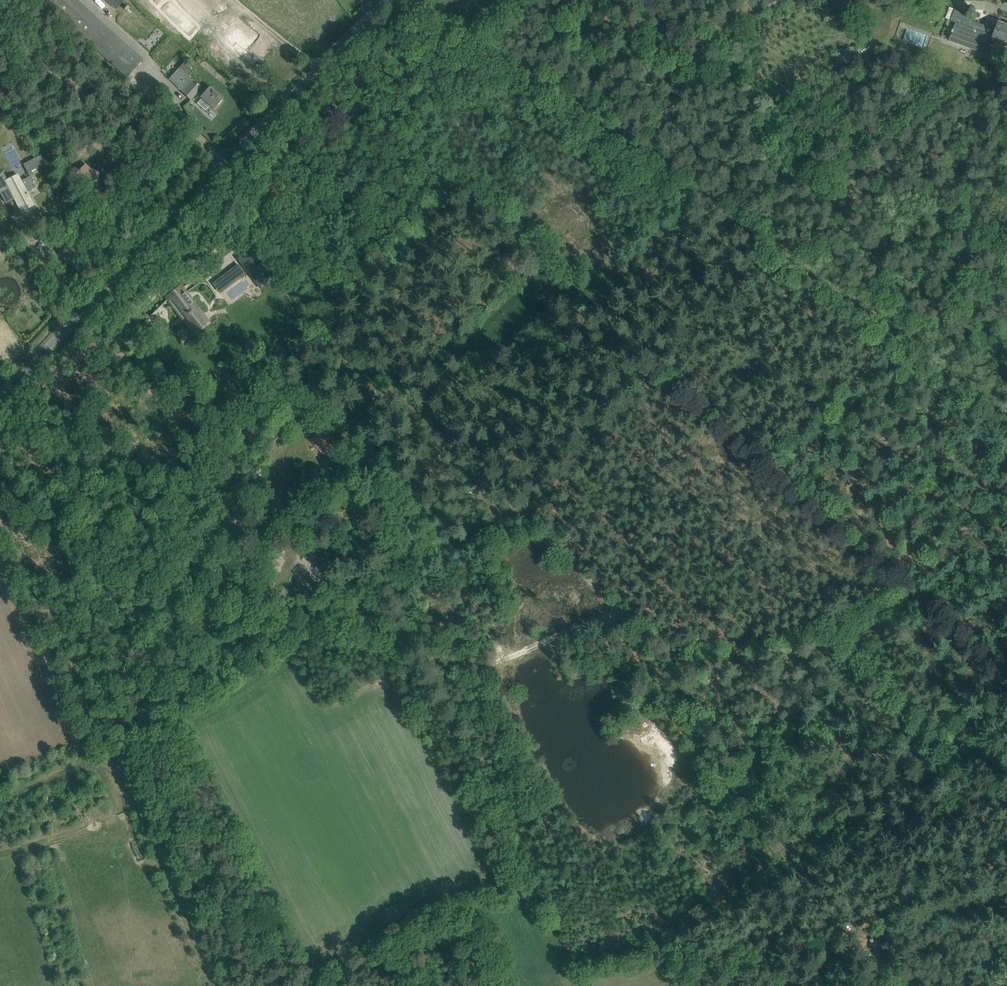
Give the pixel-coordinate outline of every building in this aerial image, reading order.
[(142,59),(78,0),(44,0),(127,75),(142,59)] [(116,9),(124,0),(106,0),(116,9)] [(190,20),(201,7),(194,0),(167,0),(190,20)] [(949,41),(987,54),(992,40),(1006,46),(1006,25),(998,21),(995,30),(992,29),(990,35),(969,27),(972,20),(964,17),(965,12),(955,9),(950,22),(955,24),(949,41)] [(232,26),(227,32),(231,36),(227,40),(237,49),(241,44),(257,59),(267,49),(255,38),(251,43),(246,39),(237,30),(232,26)] [(184,61),(179,68),(168,79),(183,93),(191,99),(196,94),(200,98),(201,97),(213,108),(222,98),(208,85),(203,90),(189,77),(194,71),(184,61)] [(30,160),(35,169),(46,164),(41,155),(30,160)] [(85,164),(77,173),(86,182),(89,179),(92,182),(97,176),(85,164)] [(6,203),(15,198),(18,205),(22,212),(34,205),(30,199),(26,190),(28,189),(27,187),(33,183),(30,176),(20,181),(18,176),(6,182),(5,180),(7,179),(4,172),(0,174),(0,192),(6,203)] [(241,255),(260,280),(271,272),(262,260),(264,258),(258,251),(256,252),(252,246),(241,255)] [(181,285),(162,298),(193,338),(211,323),(181,285)] [(318,432),(309,440),(324,455),(334,446),(329,441),(333,438),(323,428),(319,432),(318,432)] [(354,457),(348,464),(366,477),(371,469),(354,457)] [(329,577),(333,561),(328,560),(322,558),(321,561),(318,561),(316,571),(324,572),(324,575),(329,577)]
